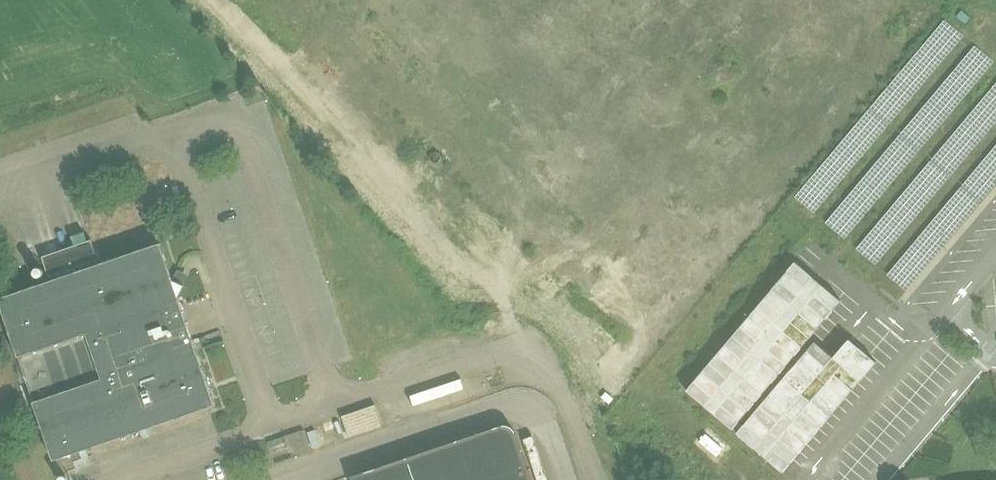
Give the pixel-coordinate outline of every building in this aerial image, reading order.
[(194,340),(179,297),(184,286),(174,281),(161,243),(98,265),(96,260),(98,259),(92,240),(43,256),(49,276),(51,275),(53,280),(0,298),(0,302),(54,461),(216,405),(194,340)] [(267,330),(268,346),(279,345),(278,329),(267,330)] [(384,405),(349,415),(356,439),(391,429),(384,405)] [(525,457),(515,431),(510,426),(505,425),(503,425),(352,477),(353,479),(532,479),(525,457)]
